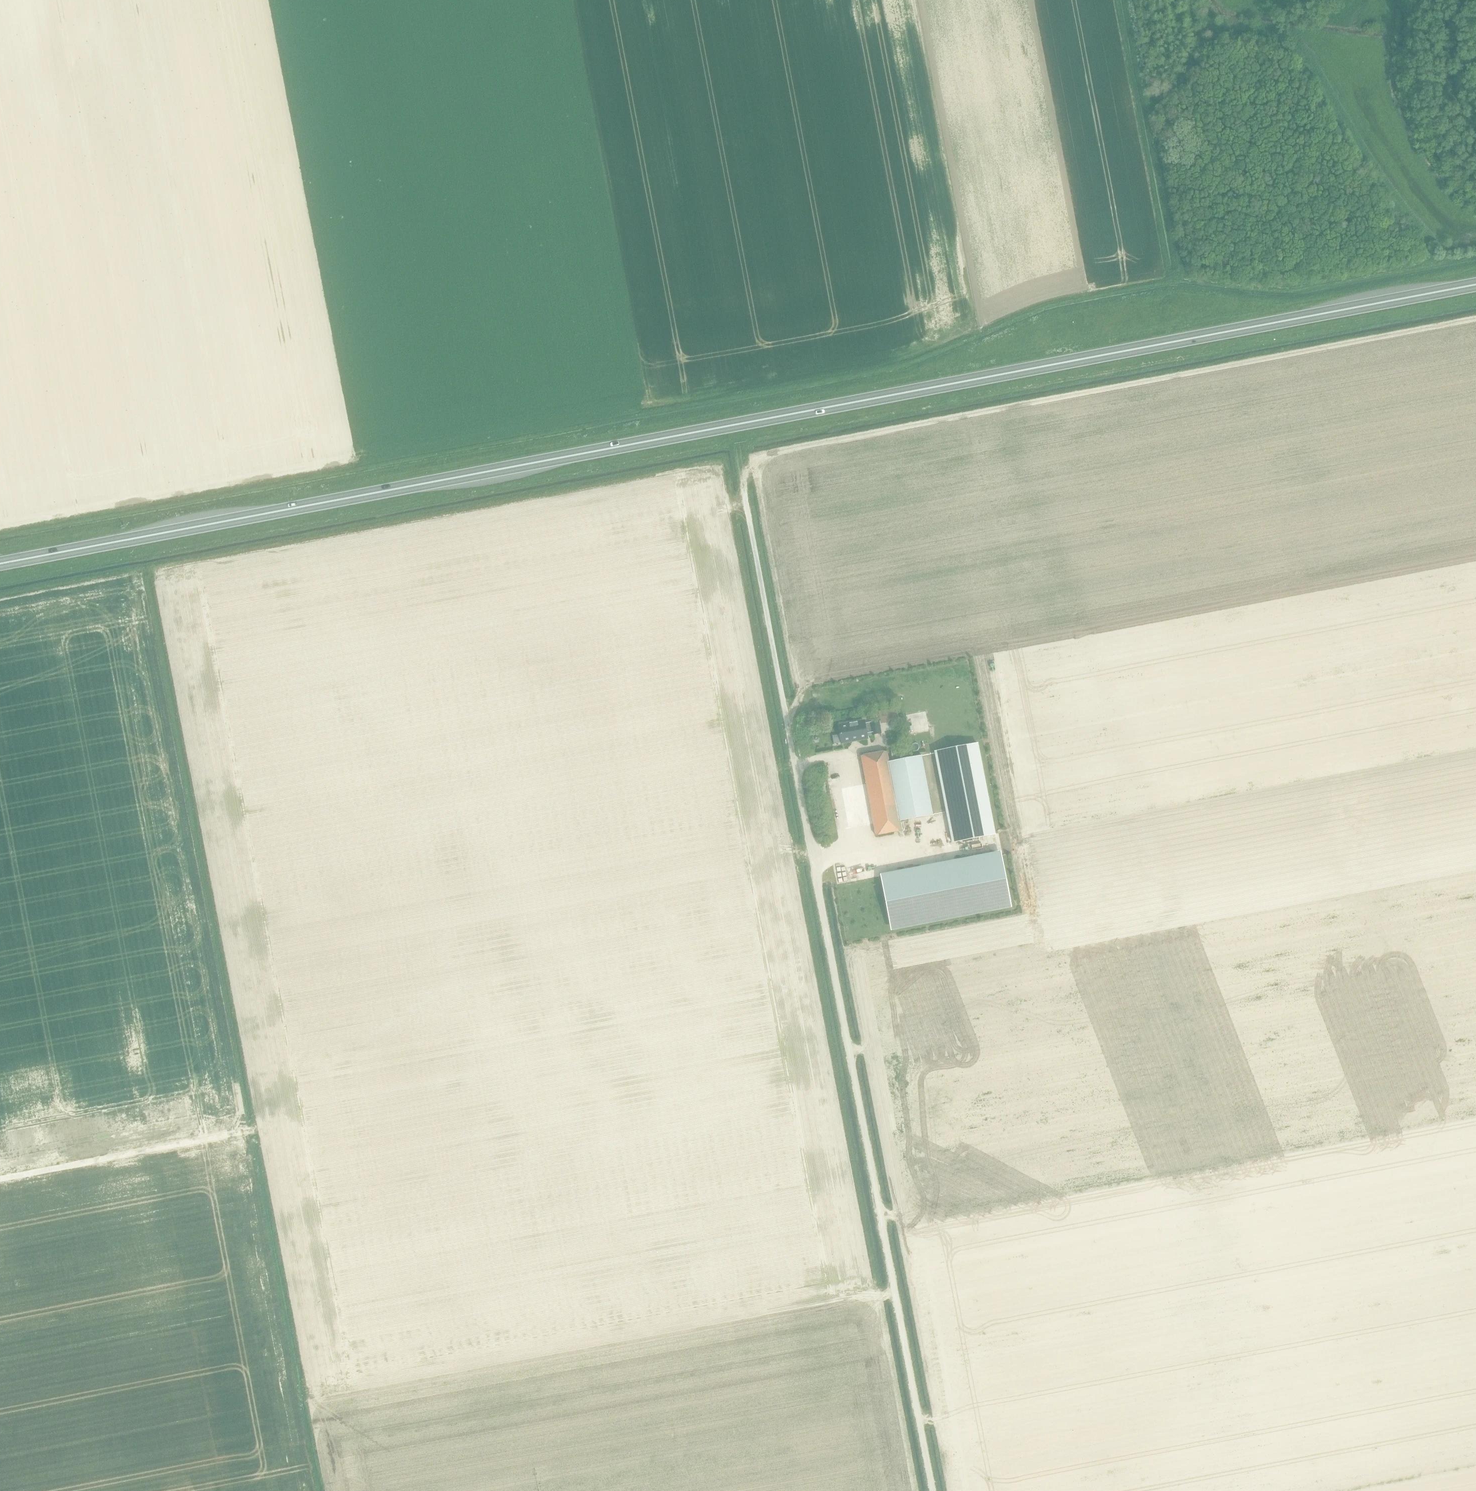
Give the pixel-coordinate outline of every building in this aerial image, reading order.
[(838,727),(841,743),(866,739),(865,736),(870,735),(871,736),(879,735),(877,720),(868,721),(868,722),(863,723),(863,722),(838,727)] [(951,841),(995,833),(978,744),(934,752),(951,841)] [(907,748),(891,751),(893,759),(908,756),(907,748)] [(861,755),(875,835),(900,830),(899,822),(932,816),(921,755),(888,761),(886,750),(861,755)] [(999,853),(882,875),(892,928),(1009,905),(999,853)]
